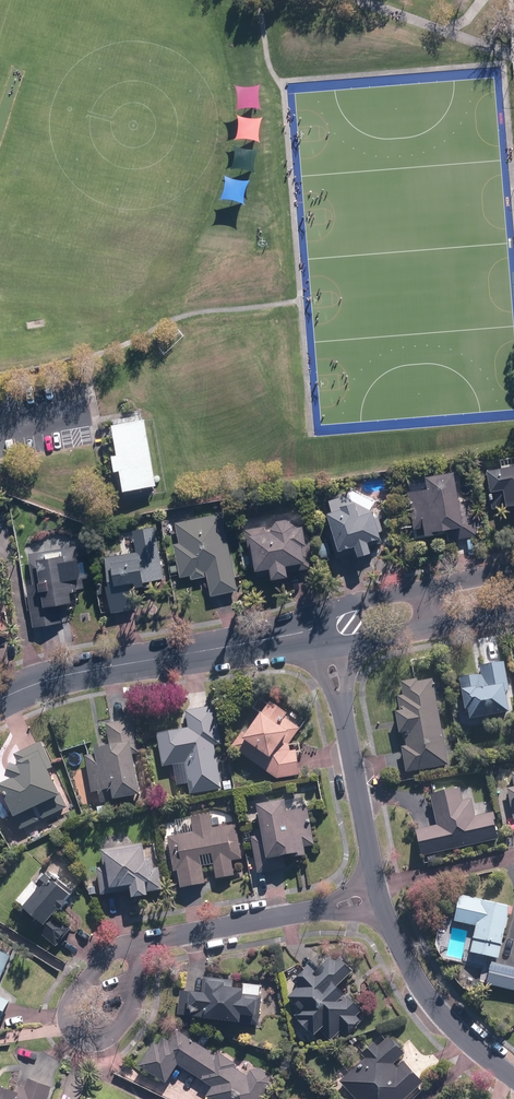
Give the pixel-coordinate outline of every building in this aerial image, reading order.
[(159,486),(146,420),(116,426),(129,492),(159,486)] [(490,493),(505,491),(507,505),(513,505),(513,461),(486,465),(490,493)] [(408,475),(416,529),(427,528),(428,534),(461,528),(462,537),(480,534),(470,466),(408,475)] [(326,495),(341,547),(358,543),(361,552),(376,548),(373,539),(390,535),(376,481),(326,495)] [(247,518),(254,566),(275,564),(275,573),(292,572),(292,561),(303,559),(304,568),(316,566),(307,509),(247,518)] [(224,510),(177,520),(181,541),(177,541),(181,576),(192,573),(193,579),(208,576),(212,595),(241,589),(224,510)] [(137,551),(108,554),(111,584),(110,584),(112,610),(162,604),(154,525),(135,527),(137,551)] [(72,547),(32,550),(34,582),(30,582),(34,625),(67,622),(66,602),(79,601),(79,590),(88,589),(86,556),(72,557),(72,547)] [(12,633),(9,608),(0,609),(0,634),(12,633)] [(508,660),(481,664),(483,673),(461,677),(467,717),(513,711),(513,697),(508,660)] [(439,675),(404,678),(406,692),(400,692),(402,708),(398,709),(399,730),(408,731),(407,741),(404,741),(407,770),(448,766),(439,675)] [(278,778),(302,774),(304,746),(296,740),(304,727),(287,715),(290,711),(273,699),(271,702),(262,697),(255,707),(264,712),(248,736),(276,757),(268,771),(278,778)] [(190,792),(224,789),(220,745),(223,745),(220,707),(188,709),(190,727),(159,729),(162,766),(176,765),(178,785),(189,784),(190,792)] [(119,796),(144,794),(138,719),(109,721),(111,741),(98,742),(99,752),(88,753),(91,791),(102,790),(103,802),(120,801),(119,796)] [(20,774),(4,782),(23,827),(71,807),(43,741),(10,755),(20,774)] [(480,800),(474,802),(473,796),(466,798),(463,785),(432,790),(437,823),(419,828),(423,853),(501,838),(495,810),(483,813),(480,800)] [(307,808),(306,797),(262,804),(266,832),(253,834),(258,872),(281,868),(279,855),(310,849),(309,844),(317,843),(312,807),(307,808)] [(216,863),(218,878),(237,875),(234,859),(244,857),(238,822),(215,825),(212,810),(191,813),(195,830),(171,835),(177,871),(181,871),(183,885),(207,881),(205,865),(216,863)] [(153,859),(151,841),(131,844),(130,834),(102,837),(105,865),(100,866),(103,894),(134,890),(135,897),(154,894),(153,890),(165,888),(161,858),(153,859)] [(48,875),(38,866),(30,876),(35,880),(15,905),(22,910),(39,925),(36,929),(58,948),(73,926),(60,918),(80,890),(53,868),(48,875)] [(460,891),(454,918),(479,924),(473,950),(500,956),(513,903),(460,891)] [(17,948),(0,940),(0,1022),(3,1024),(17,996),(0,986),(17,948)] [(358,970),(343,953),(339,958),(335,954),(320,968),(312,960),(298,973),(304,982),(291,995),(303,1008),(297,1013),(317,1034),(322,1029),(331,1039),(342,1029),(349,1036),(365,1020),(359,1014),(365,1007),(343,982),(358,970)] [(493,960),(487,984),(513,991),(513,965),(493,960)] [(206,990),(195,990),(182,989),(181,1017),(194,1018),(245,1021),(246,1012),(262,1013),(264,994),(248,994),(249,985),(236,984),(236,978),(207,976),(206,990)] [(240,1056),(237,1060),(222,1051),(219,1055),(177,1029),(172,1038),(163,1033),(141,1066),(168,1083),(180,1063),(213,1085),(207,1094),(214,1098),(264,1098),(278,1078),(240,1056)] [(342,1078),(359,1098),(404,1098),(425,1080),(404,1054),(408,1051),(391,1033),(380,1045),(376,1040),(364,1051),(368,1056),(342,1078)] [(55,1086),(30,1077),(26,1089),(0,1081),(0,1098),(50,1098),(55,1086)]
